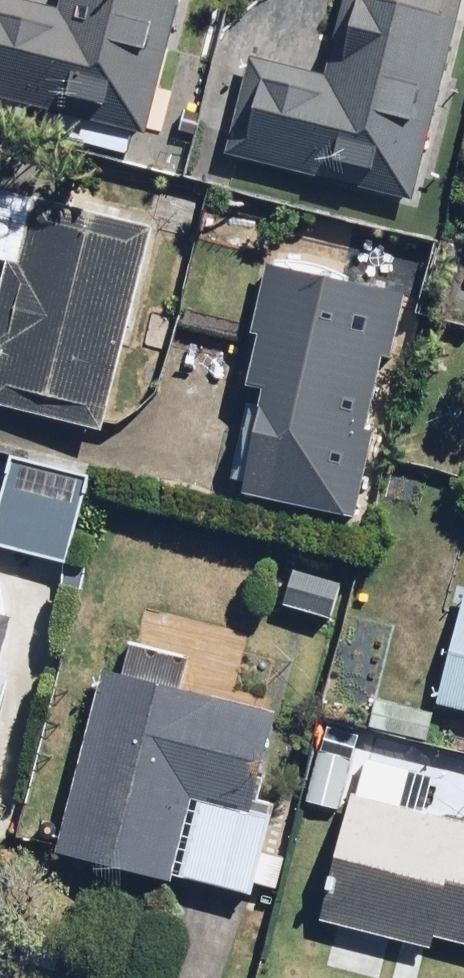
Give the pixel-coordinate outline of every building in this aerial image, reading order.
[(52,0),(0,0),(0,102),(173,139),(202,0),(61,0),(61,2),(52,0)] [(258,50),(229,158),(431,212),(463,89),(463,9),(430,0),(354,0),(335,71),(258,50)] [(2,188),(0,198),(0,292),(12,294),(0,351),(0,409),(113,432),(156,219),(2,188)] [(365,514),(404,290),(272,268),(233,491),(365,514)] [(11,452),(0,495),(0,542),(71,560),(93,473),(11,452)] [(289,570),(279,606),(333,621),(342,585),(289,570)] [(0,575),(0,693),(23,580),(0,575)] [(439,690),(453,693),(449,707),(463,711),(463,586),(439,690)] [(60,845),(263,891),(283,804),(260,798),(281,706),(188,685),(195,654),(109,634),(101,665),(60,845)] [(440,711),(367,696),(360,727),(433,743),(440,711)] [(408,806),(417,771),(371,759),(328,924),(439,953),(443,937),(463,943),(463,820),(408,806)]
